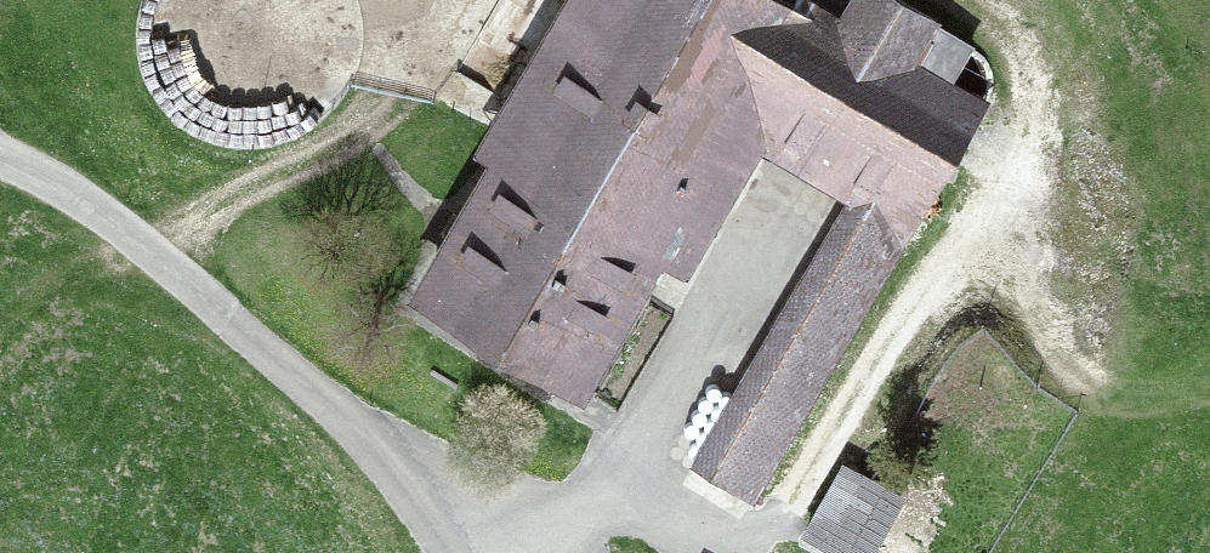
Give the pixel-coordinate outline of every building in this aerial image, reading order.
[(422,307),(562,391),(566,385),(556,379),(629,255),(639,261),(729,109),(856,185),(724,407),(738,415),(705,476),(747,501),(973,120),(937,99),(966,51),(926,27),(929,23),(891,0),(854,0),(833,36),(773,0),(603,0),(422,307)] [(852,477),(813,542),(831,552),(859,552),(891,500),(852,477)]
